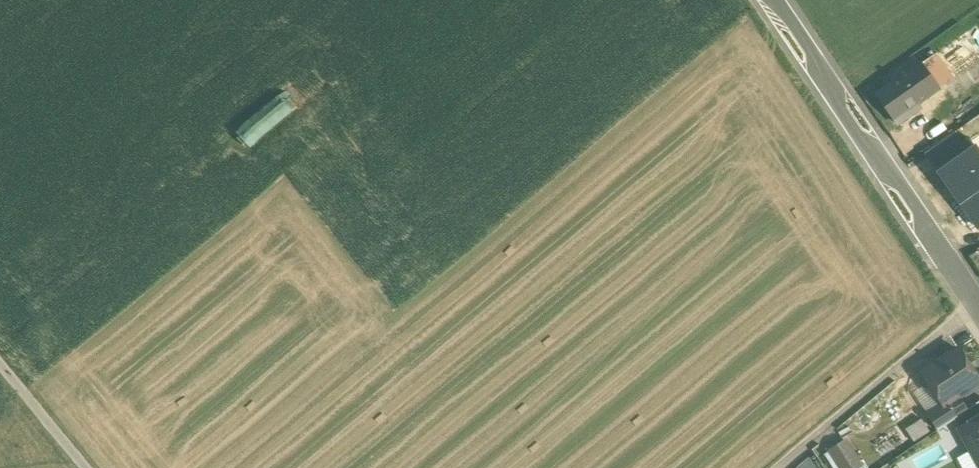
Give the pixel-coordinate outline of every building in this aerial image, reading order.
[(960,38),(937,54),(954,79),(977,63),(960,38)] [(921,65),(877,96),(898,126),(914,115),(910,110),(939,90),(921,65)] [(924,154),(938,174),(974,148),(967,138),(961,143),(954,133),(924,154)] [(978,192),(978,155),(974,148),(938,174),(960,205),(978,192)] [(960,205),(977,228),(978,227),(978,192),(960,205)] [(922,374),(920,379),(925,387),(931,388),(944,406),(945,408),(959,398),(978,385),(978,382),(957,350),(922,374)] [(959,398),(945,408),(944,406),(928,417),(937,431),(953,420),(968,410),(959,398)] [(953,420),(959,431),(978,420),(978,403),(968,410),(953,420)] [(959,431),(974,458),(978,455),(978,420),(959,431)] [(823,451),(835,467),(863,467),(866,466),(844,435),(823,451)]
